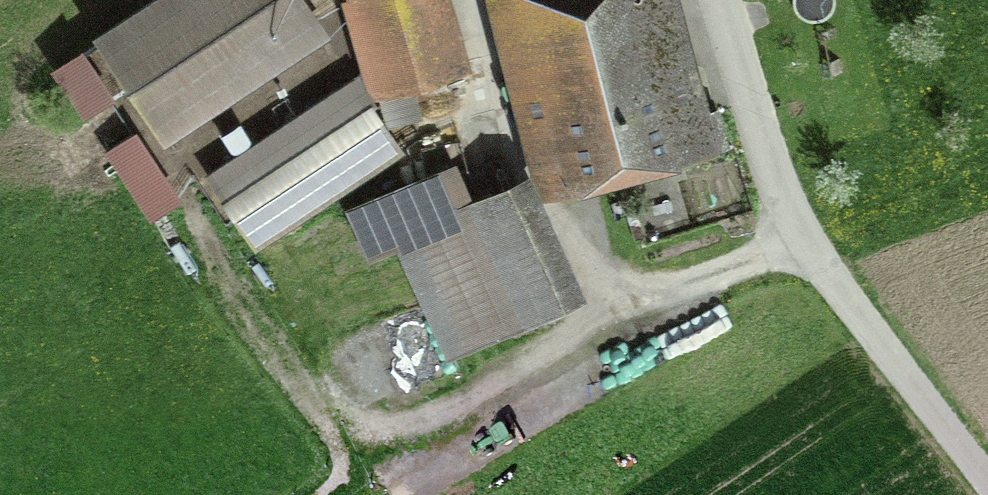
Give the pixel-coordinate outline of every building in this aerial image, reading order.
[(316,28),(298,0),(148,0),(98,33),(161,129),(316,28)] [(389,120),(420,112),(410,72),(458,59),(443,0),(356,0),(389,120)] [(556,174),(707,138),(674,0),(513,0),(556,174)] [(251,243),(391,148),(339,72),(199,166),(251,243)] [(568,304),(512,180),(444,211),(427,173),(362,203),(384,251),(402,243),(454,356),(568,304)]
